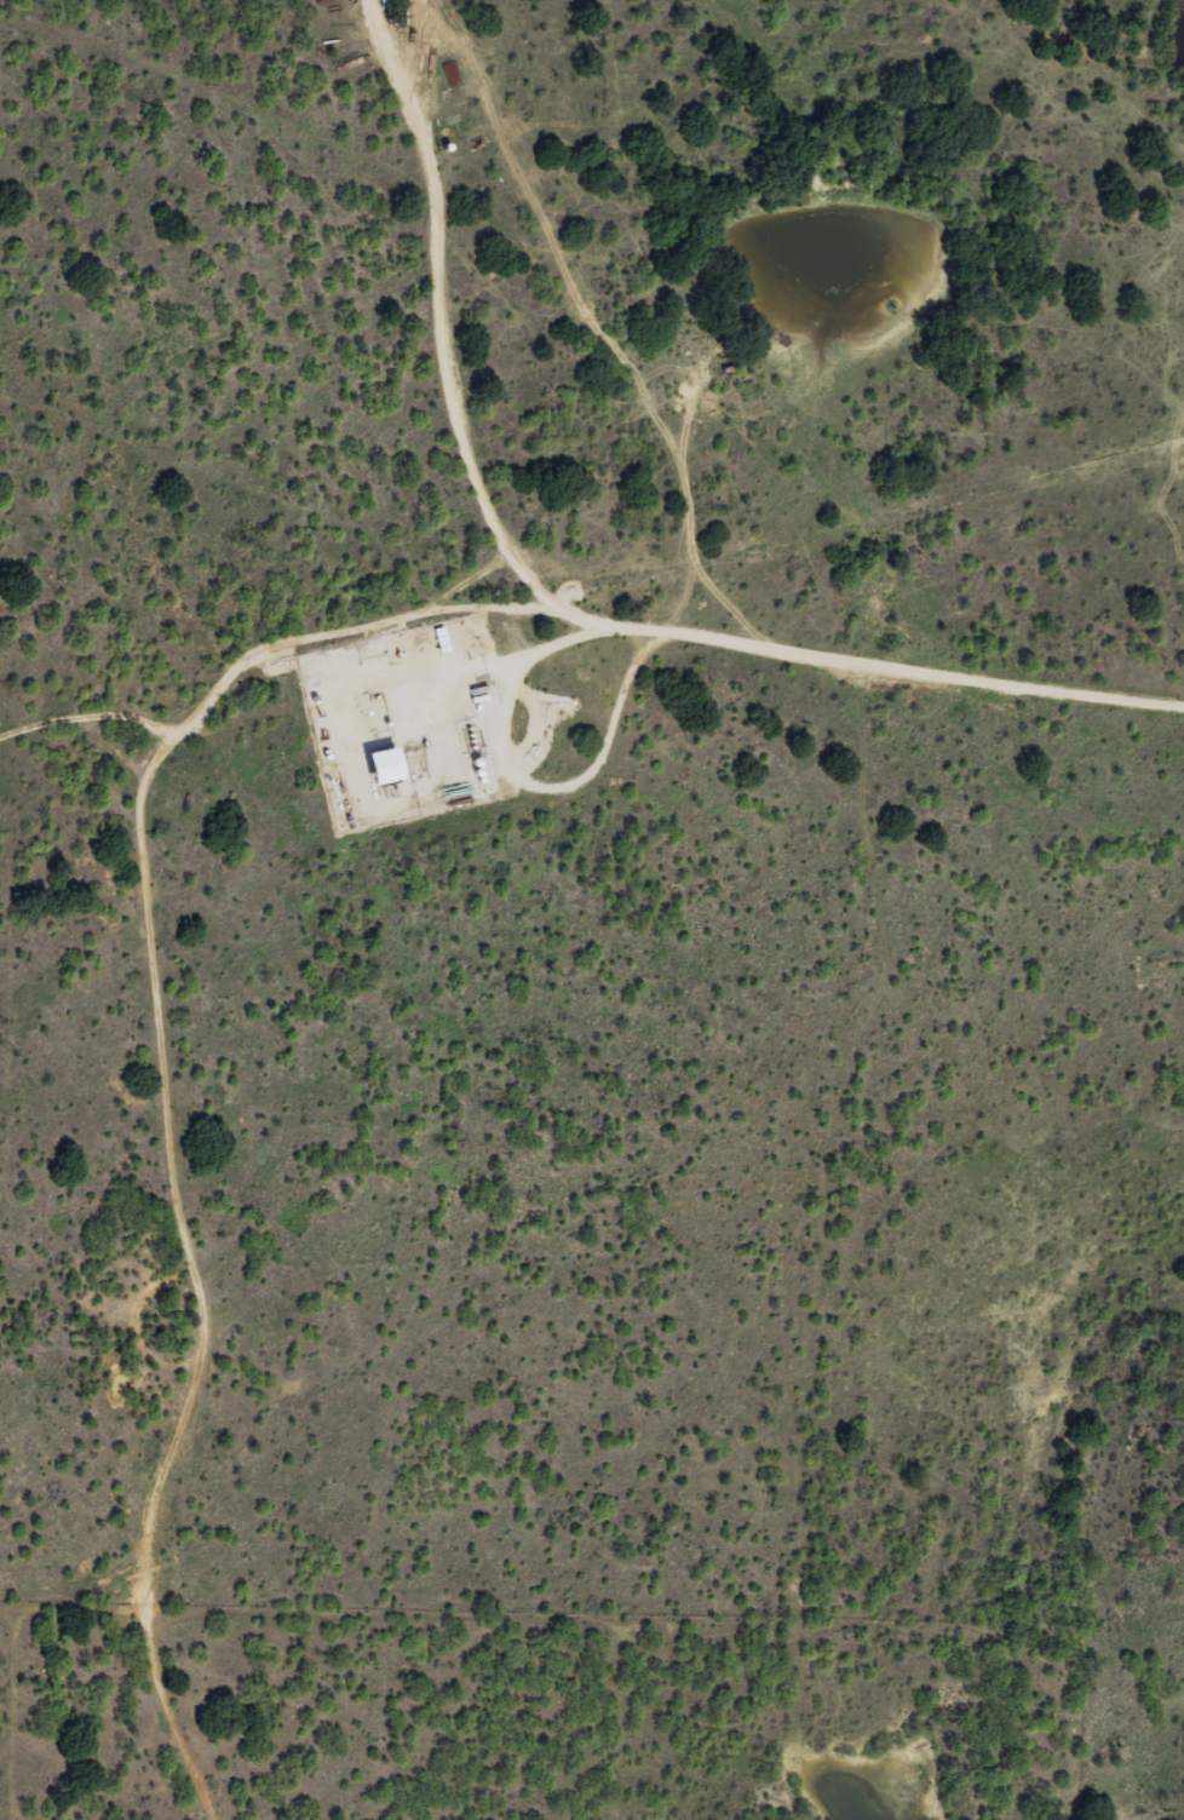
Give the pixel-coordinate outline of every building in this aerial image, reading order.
[(372,754),(377,786),(407,780),(401,749),(372,754)]
